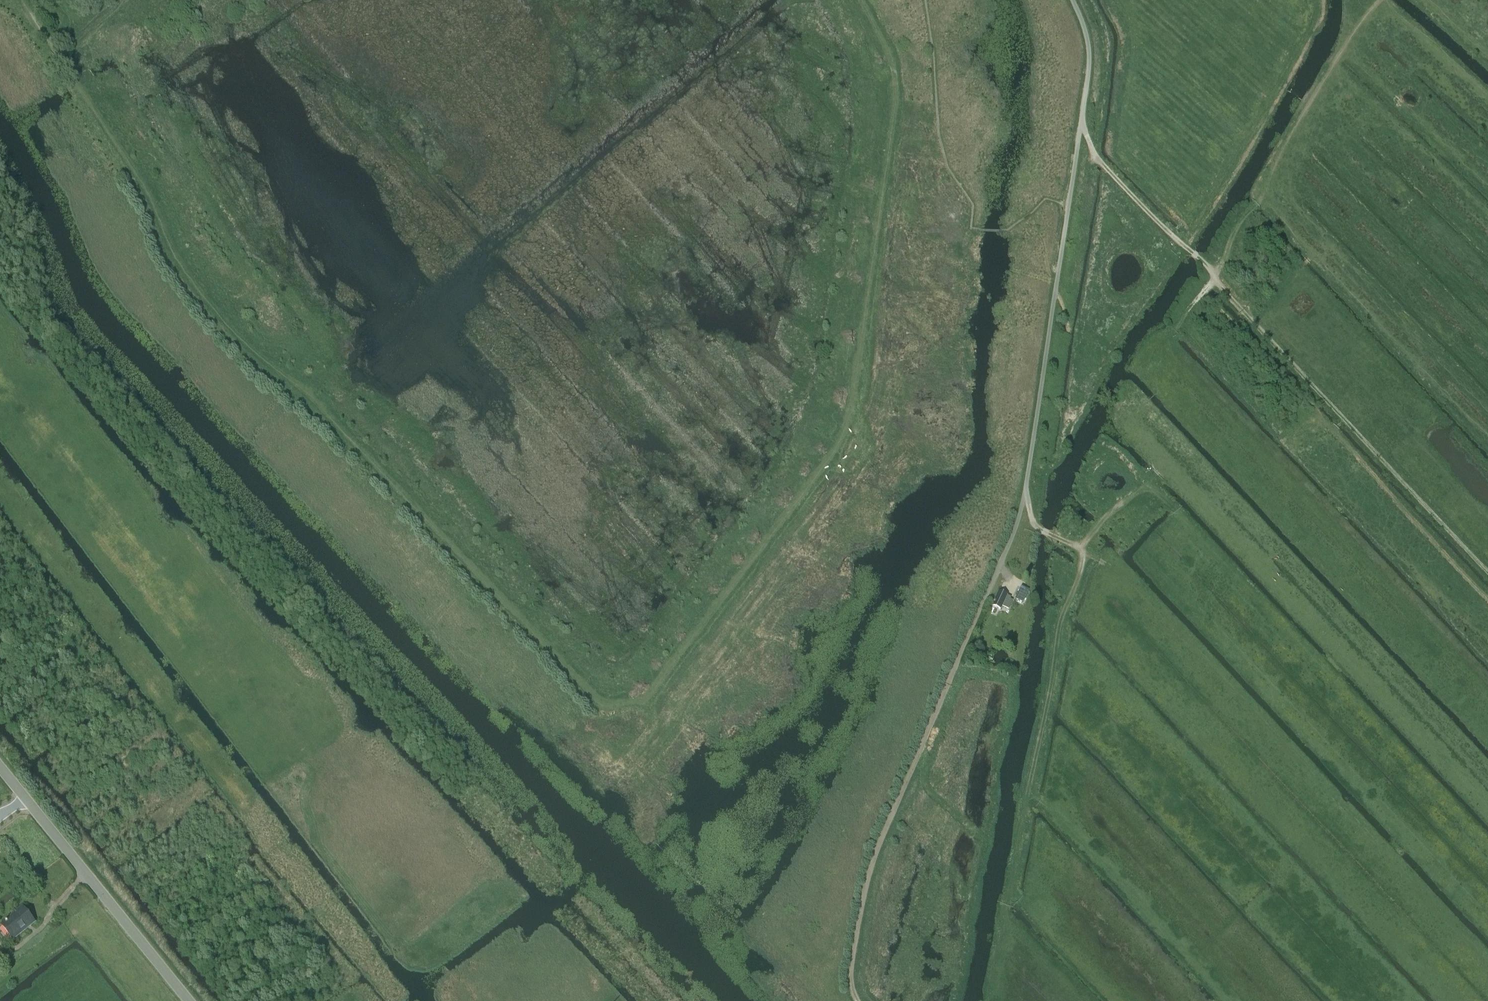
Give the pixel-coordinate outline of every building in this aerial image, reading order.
[(1021,586),(1015,599),(1023,603),(1029,590),(1021,586)] [(999,590),(992,605),(1001,609),(1002,605),(1008,608),(1012,600),(1006,597),(1007,594),(999,590)] [(17,915),(3,927),(14,940),(36,922),(24,908),(16,914),(17,915)]
